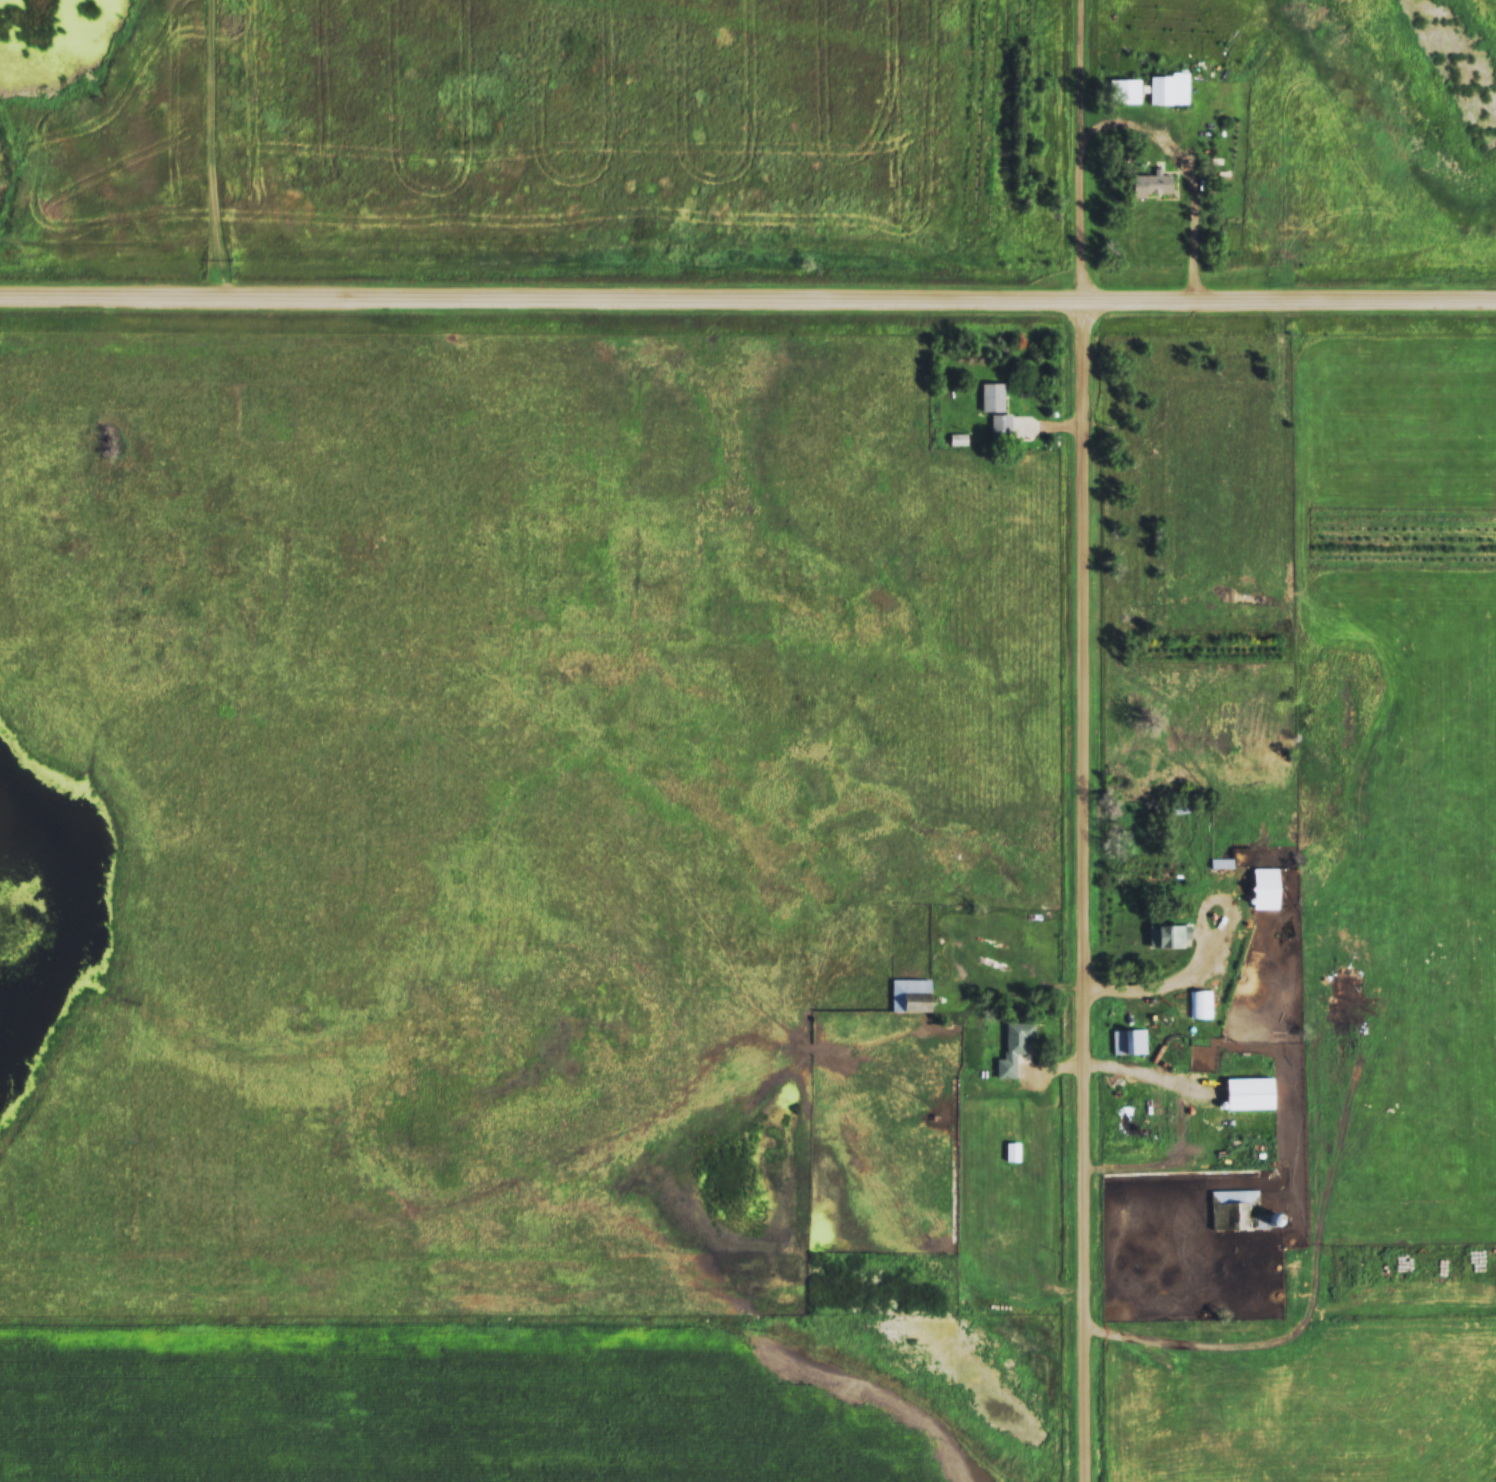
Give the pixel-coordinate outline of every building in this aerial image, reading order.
[(1148,103),(1186,103),(1186,74),(1148,73),(1148,103)] [(1107,78),(1107,103),(1137,103),(1137,78),(1107,78)] [(1129,175),(1129,196),(1171,196),(1171,175),(1129,175)] [(1002,411),(1002,382),(978,382),(978,411),(1002,411)] [(1010,414),(989,414),(989,438),(1010,438),(1010,414)] [(1209,868),(1230,868),(1230,859),(1209,859),(1209,868)] [(1273,910),(1273,867),(1247,867),(1247,910),(1273,910)] [(1178,925),(1146,925),(1146,947),(1178,947),(1178,925)] [(927,979),(889,979),(889,1013),(927,1013),(927,979)] [(1208,991),(1187,991),(1187,1018),(1208,1018),(1208,991)] [(994,1078),(1014,1078),(1015,1054),(1024,1054),(1024,1037),(1032,1037),(1032,1021),(1003,1021),(1002,1057),(994,1057),(994,1078)] [(1110,1054),(1144,1054),(1144,1029),(1110,1029),(1110,1054)] [(1017,1160),(1017,1142),(1005,1142),(1005,1160),(1017,1160)] [(1256,1189),(1210,1190),(1211,1229),(1280,1227),(1280,1212),(1257,1213),(1256,1189)]
